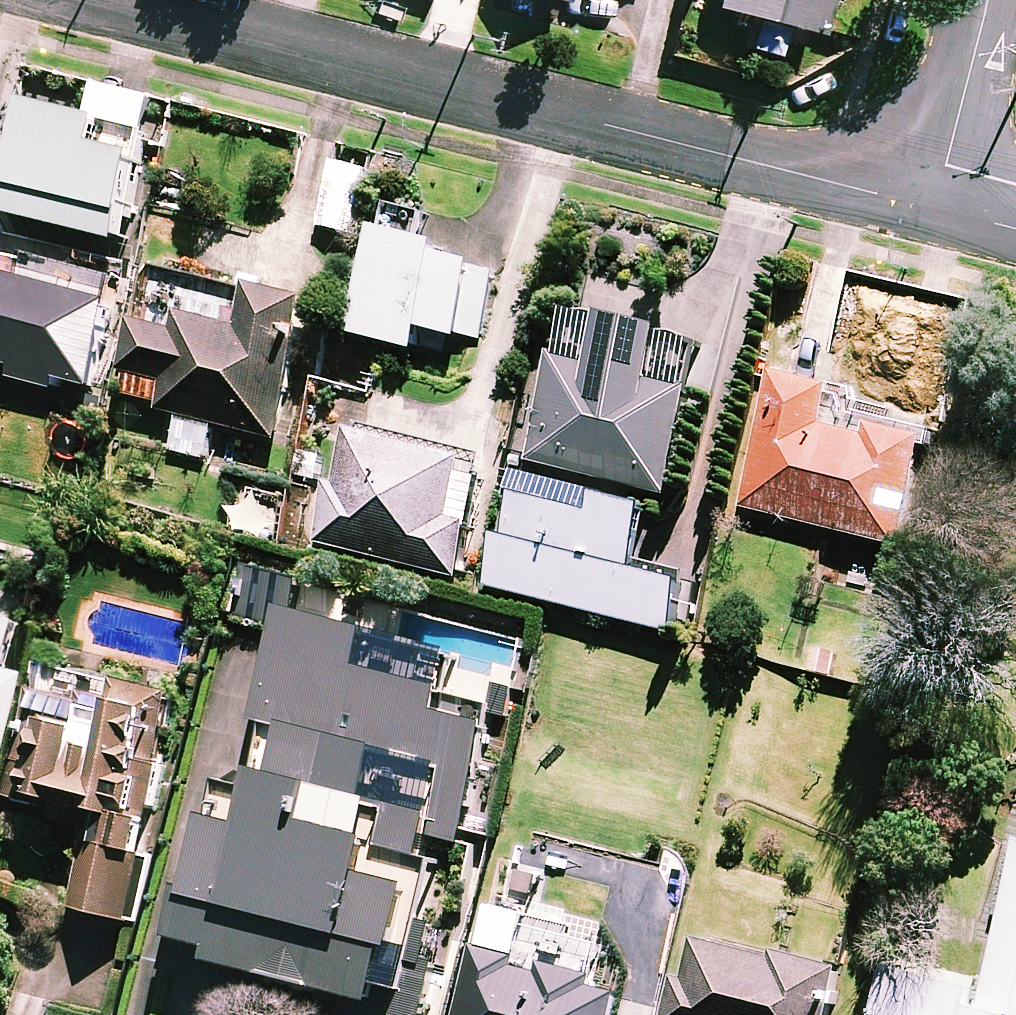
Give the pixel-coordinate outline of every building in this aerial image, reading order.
[(712,6),(815,31),(823,0),(714,0),(712,6)] [(25,96),(0,195),(0,207),(115,235),(143,125),(25,96)] [(439,240),(375,226),(351,330),(415,345),(420,324),(478,338),(495,264),(437,250),(439,240)] [(26,276),(0,270),(0,359),(17,363),(7,403),(36,410),(45,372),(90,384),(115,282),(29,261),(26,276)] [(307,294),(252,282),(250,291),(147,269),(136,318),(120,392),(180,405),(171,448),(205,456),(212,422),(276,436),(307,294)] [(555,353),(530,460),(669,493),(694,386),(684,383),(696,337),(574,306),(561,354),(555,353)] [(828,382),(773,369),(741,507),(897,542),(923,429),(864,416),(861,430),(819,421),(828,382)] [(485,458),(350,423),(320,540),(455,575),(485,458)] [(649,501),(523,471),(508,532),(499,530),(487,583),(670,627),(682,576),(634,564),(649,501)] [(440,700),(453,646),(355,621),(292,605),(301,570),(248,557),(232,619),(278,630),(255,720),(272,725),(248,819),(205,809),(165,968),(219,982),(225,958),(376,997),(380,980),(405,986),(416,943),(430,946),(437,921),(421,917),(436,858),(423,855),(428,833),(458,841),(491,713),(440,700)] [(35,661),(0,794),(0,797),(89,821),(67,902),(118,915),(146,810),(177,694),(58,663),(57,667),(35,661)] [(502,831),(485,903),(499,906),(489,946),(475,942),(457,1014),(616,1014),(625,980),(555,962),(563,926),(570,928),(588,852),(502,831)] [(982,984),(882,960),(869,1014),(1015,1014),(1015,846),(982,984)] [(838,965),(700,936),(691,981),(670,977),(662,1014),(828,1014),(838,965)]
